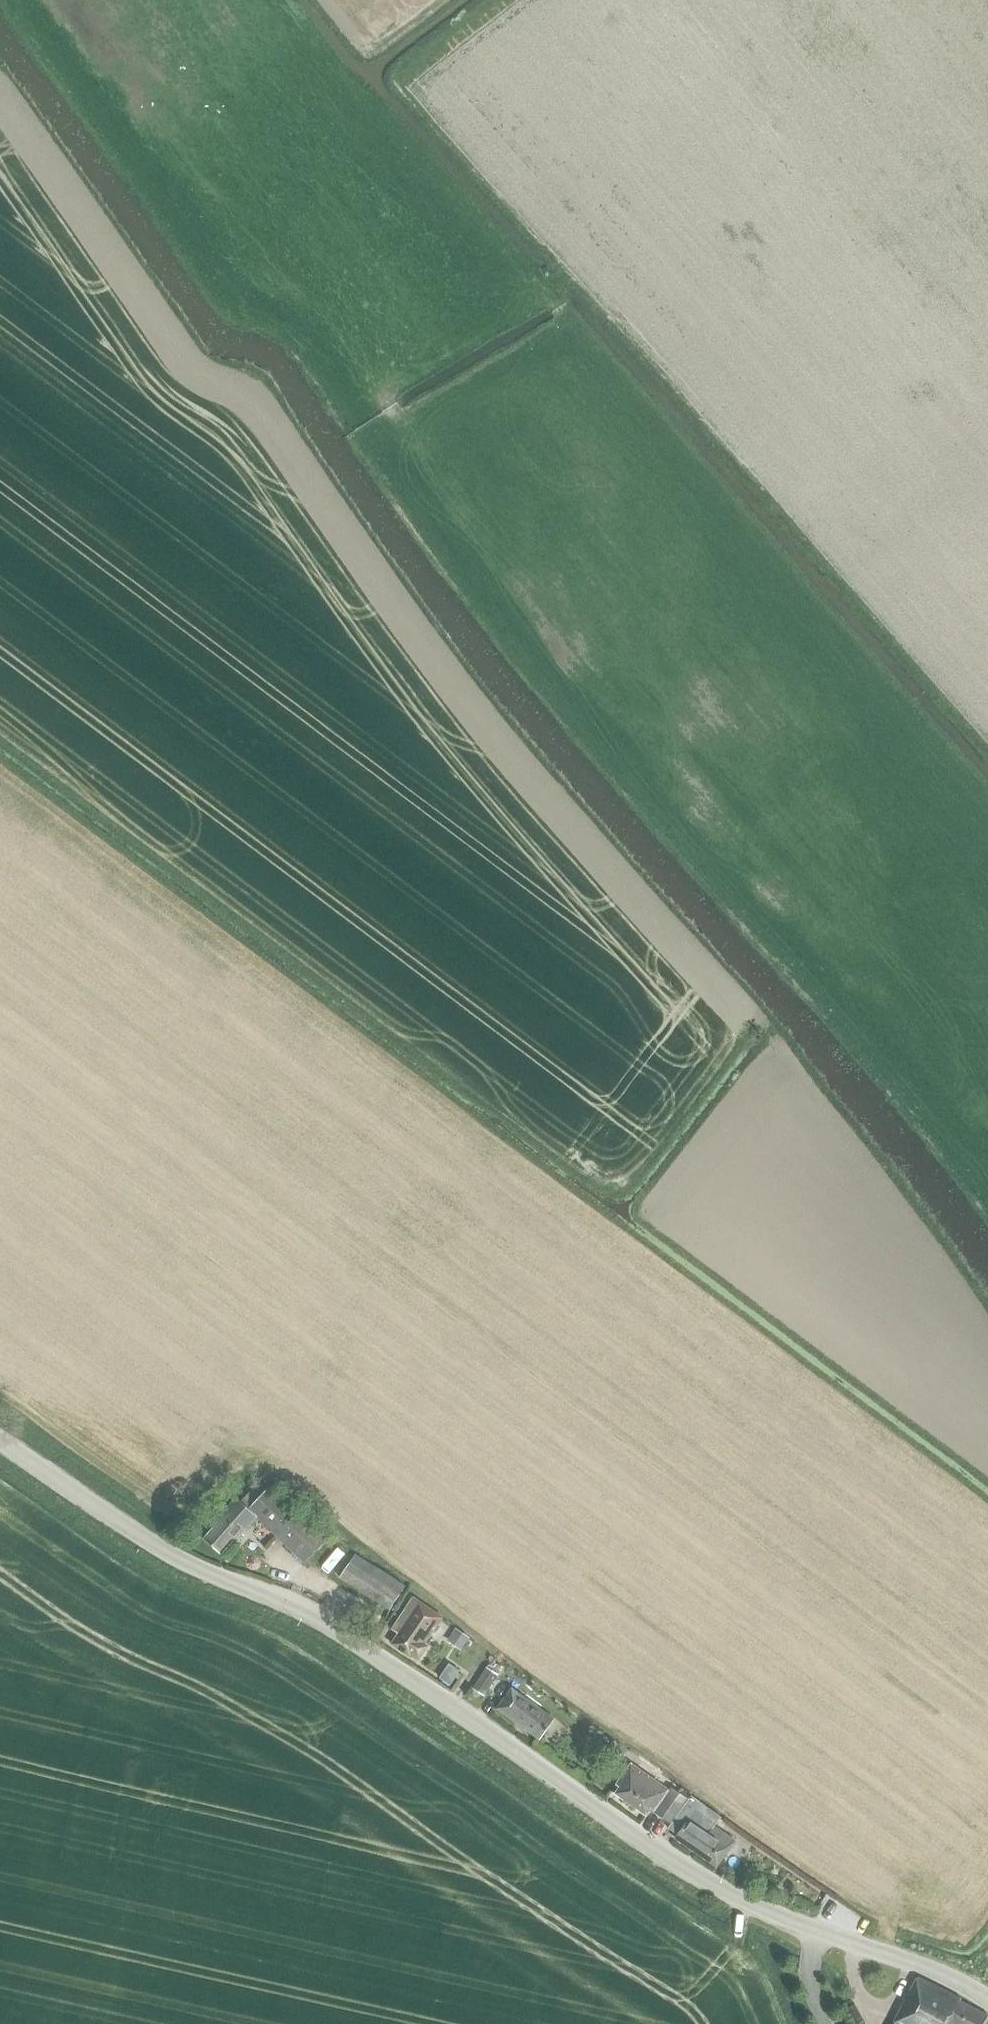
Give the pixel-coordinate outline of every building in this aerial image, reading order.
[(255,1520),(304,1566),(326,1542),(310,1527),(307,1529),(267,1492),(259,1498),(250,1490),(240,1502),(235,1498),(218,1519),(222,1522),(205,1543),(220,1555),(232,1540),(235,1543),(255,1520)] [(339,1578),(389,1612),(404,1590),(355,1555),(339,1578)] [(424,1646),(442,1619),(412,1600),(391,1632),(398,1636),(391,1646),(409,1657),(410,1655),(418,1661),(427,1648),(424,1646)] [(446,1639),(458,1647),(464,1638),(452,1630),(446,1639)] [(449,1685),(458,1671),(447,1664),(438,1678),(449,1685)] [(472,1689),(483,1697),(497,1676),(486,1668),(472,1689)] [(553,1720),(511,1691),(497,1711),(539,1740),(553,1720)] [(616,1796),(645,1816),(649,1810),(653,1813),(668,1791),(631,1765),(617,1785),(622,1788),(616,1796)] [(656,1812),(673,1824),(688,1801),(671,1790),(656,1812)] [(688,1801),(673,1824),(682,1830),(676,1840),(715,1867),(734,1840),(714,1826),(719,1818),(703,1807),(700,1810),(688,1801)] [(987,2021),(987,2016),(961,2002),(962,2000),(919,1978),(895,2023),(986,2023),(987,2021)]
